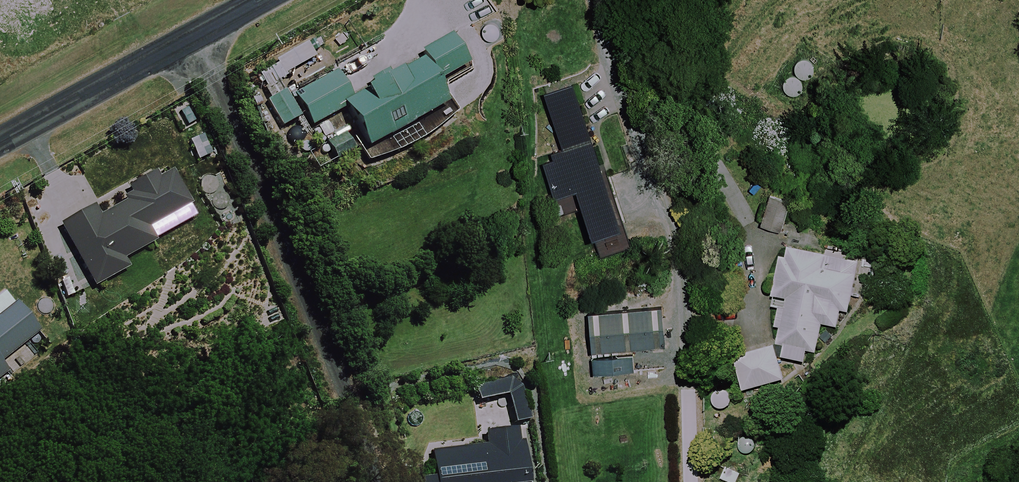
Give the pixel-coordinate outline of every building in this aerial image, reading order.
[(433,85),(450,76),(465,69),(449,38),(417,55),(419,59),(349,95),(338,73),(293,97),(309,129),(344,111),(364,150),(426,118),(444,108),(433,85)] [(300,122),(276,77),(252,90),(276,135),(300,122)] [(624,249),(568,86),(541,95),(562,154),(544,161),(562,215),(579,210),(596,259),(624,249)] [(358,147),(348,129),(321,144),(331,162),(358,147)] [(856,263),(781,249),(769,308),(778,309),(772,344),(783,346),(781,360),(804,364),(806,351),(816,353),(821,325),(837,328),(840,312),(846,313),(856,263)] [(664,347),(661,309),(588,314),(592,376),(633,373),(631,350),(664,347)] [(783,382),(774,347),(735,357),(744,392),(783,382)] [(526,422),(517,381),(473,391),(476,407),(505,400),(511,425),(526,422)] [(516,431),(483,435),(485,449),(430,455),(433,481),(424,481),(522,481),(516,431)]
